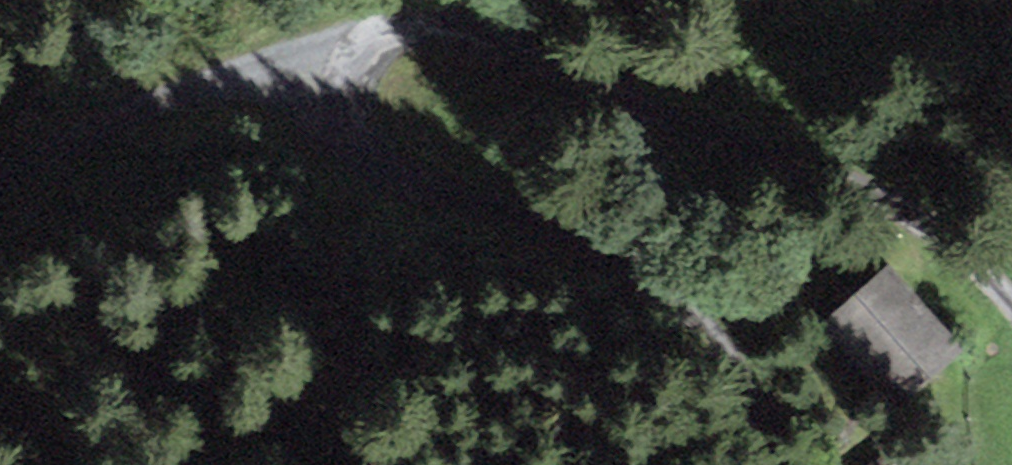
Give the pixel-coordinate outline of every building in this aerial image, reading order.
[(890,271),(821,324),(871,389),(940,336),(890,271)]
